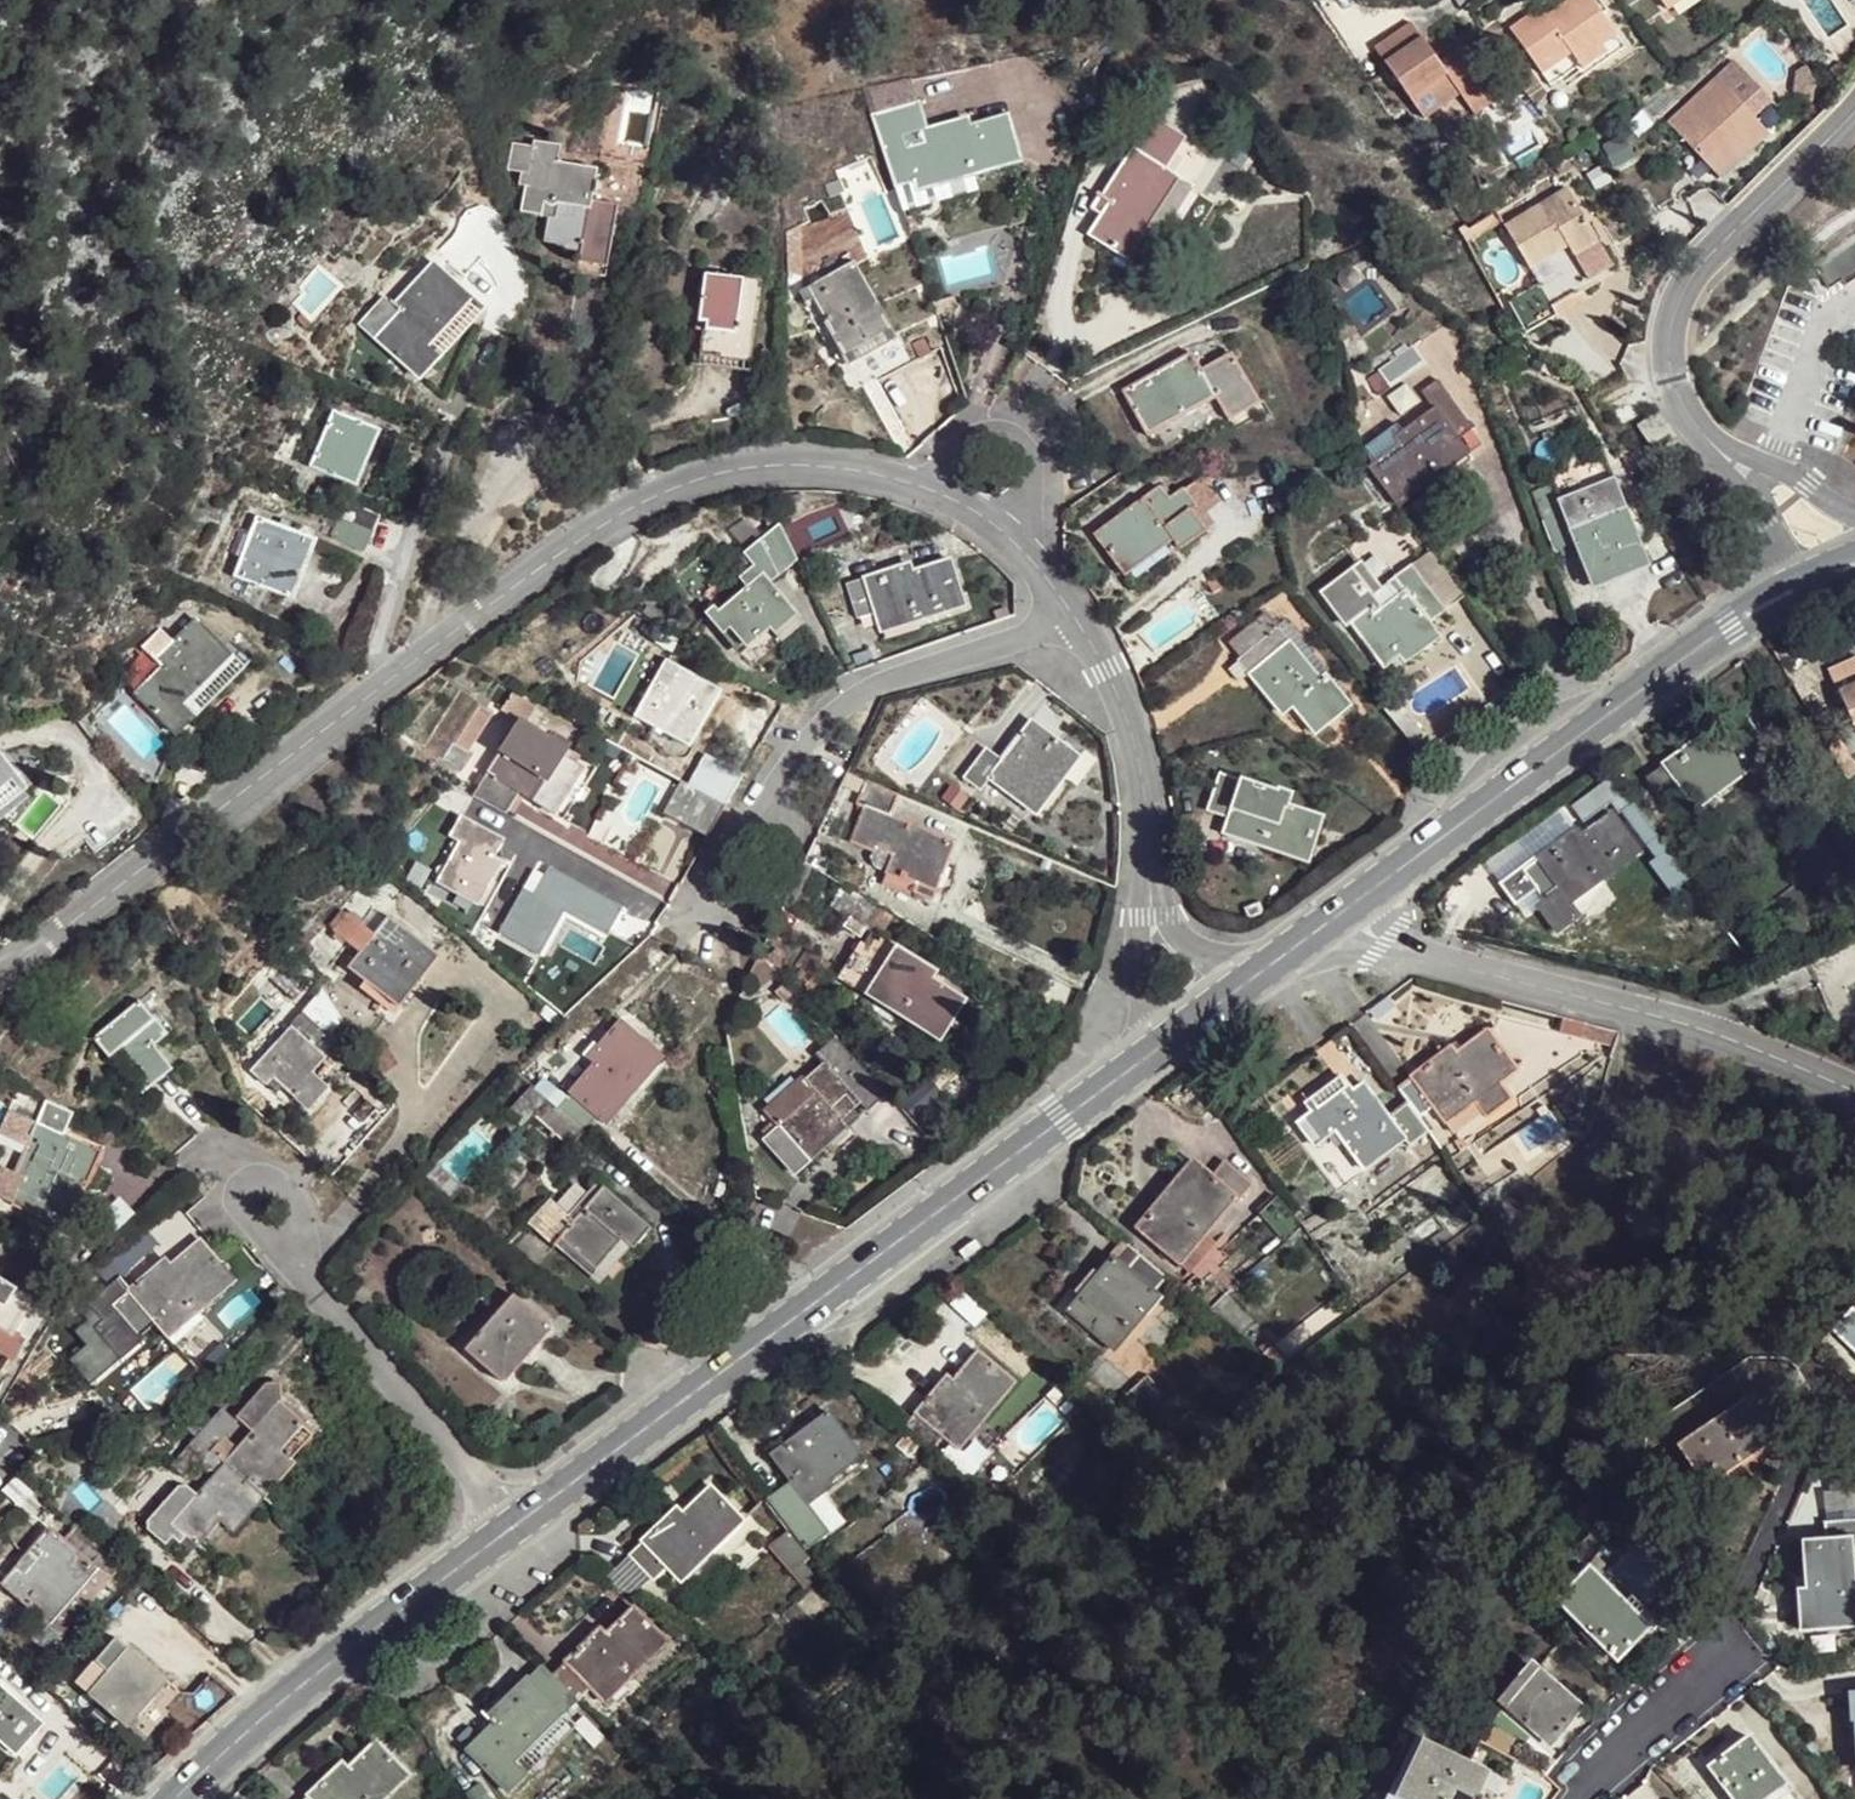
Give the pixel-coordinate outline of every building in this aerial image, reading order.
[(1506,14),(1538,59),(1568,37),(1575,47),(1613,18),(1600,0),(1554,0),(1555,1),(1548,7),(1544,1),(1543,0),(1527,0),(1506,14)] [(1470,109),(1469,100),(1461,87),(1485,71),(1455,25),(1440,36),(1444,43),(1436,48),(1432,41),(1409,7),(1390,19),(1371,32),(1419,103),(1425,99),(1437,116),(1445,112),(1470,109)] [(1440,36),(1432,41),(1436,48),(1444,43),(1440,36)] [(1739,51),(1668,107),(1709,160),(1745,132),(1751,139),(1759,133),(1768,126),(1748,100),(1741,91),(1760,76),(1739,51)] [(1485,71),(1461,87),(1469,100),(1493,84),(1485,71)] [(1760,76),(1741,91),(1748,100),(1767,85),(1760,76)] [(1549,81),(1547,85),(1546,90),(1548,94),(1550,98),(1554,100),(1558,101),(1563,101),(1567,98),(1570,95),(1571,91),(1571,86),(1569,82),(1566,79),(1562,77),(1557,77),(1553,78),(1549,81)] [(1017,165),(1005,120),(961,132),(959,124),(901,141),(916,193),(966,179),(1017,165)] [(1142,233),(1177,182),(1162,172),(1181,144),(1152,124),(1102,202),(1111,209),(1093,237),(1115,252),(1137,268),(1155,242),(1142,233)] [(1745,132),(1709,160),(1715,167),(1751,139),(1745,132)] [(527,145),(506,143),(503,169),(514,171),(512,186),(520,187),(517,212),(542,215),(540,236),(559,238),(558,244),(575,246),(572,265),(542,262),(534,320),(551,322),(568,325),(576,267),(605,271),(610,231),(613,231),(615,221),(611,221),(615,199),(586,195),(590,164),(551,158),(553,142),(528,138),(527,145)] [(1561,170),(1539,185),(1545,194),(1567,179),(1561,170)] [(1539,185),(1502,208),(1535,265),(1503,285),(1520,310),(1550,290),(1549,289),(1578,272),(1575,268),(1609,246),(1595,223),(1567,179),(1545,194),(1539,185)] [(1188,191),(1177,182),(1142,233),(1155,242),(1188,191)] [(1492,195),(1464,214),(1468,220),(1496,202),(1492,195)] [(1800,250),(1817,277),(1854,254),(1854,217),(1800,250)] [(1817,277),(1800,250),(1796,252),(1812,281),(1817,277)] [(894,330),(856,255),(807,279),(844,355),(869,343),(894,330)] [(476,308),(428,264),(392,305),(386,299),(384,302),(396,314),(374,339),(416,378),(476,308)] [(755,273),(699,269),(694,316),(702,316),(699,351),(723,353),(747,355),(755,273)] [(1520,310),(1524,318),(1584,281),(1578,272),(1549,289),(1550,290),(1520,310)] [(1216,398),(1192,353),(1122,391),(1135,414),(1148,436),(1216,398)] [(1435,375),(1422,356),(1384,380),(1397,399),(1435,375)] [(1476,438),(1445,389),(1429,399),(1439,417),(1407,439),(1412,447),(1370,474),(1396,514),(1417,501),(1438,488),(1433,480),(1465,460),(1459,450),(1476,438)] [(1658,410),(1640,422),(1653,441),(1670,429),(1658,410)] [(367,431),(319,411),(296,468),(344,487),(367,431)] [(1185,490),(1175,477),(1094,532),(1108,553),(1122,574),(1177,539),(1182,546),(1220,521),(1205,501),(1211,496),(1199,480),(1185,490)] [(1641,587),(1615,501),(1554,519),(1581,606),(1611,596),(1641,587)] [(338,506),(333,519),(331,525),(367,538),(373,520),(338,506)] [(797,556),(780,520),(744,554),(762,574),(712,620),(736,647),(743,641),(747,647),(771,626),(783,639),(804,621),(769,582),(797,556)] [(362,551),(367,538),(331,525),(326,539),(362,551)] [(331,547),(277,526),(253,586),(308,607),(331,547)] [(913,602),(918,620),(964,605),(951,563),(906,578),(903,568),(847,585),(858,619),(877,613),(913,602)] [(1429,569),(1410,582),(1384,599),(1394,614),(1385,620),(1376,626),(1370,631),(1363,621),(1344,634),(1375,680),(1393,669),(1399,677),(1416,665),(1434,654),(1424,638),(1440,628),(1424,605),(1444,591),(1429,569)] [(1340,637),(1344,634),(1363,621),(1370,631),(1376,626),(1366,611),(1375,605),(1357,578),(1317,605),(1340,637)] [(1375,605),(1385,620),(1394,614),(1384,599),(1375,605)] [(883,632),(918,620),(913,602),(877,613),(883,632)] [(1375,605),(1366,611),(1376,626),(1385,620),(1375,605)] [(211,612),(137,670),(178,723),(261,660),(245,638),(238,645),(211,612)] [(1316,689),(1270,614),(1231,640),(1241,658),(1238,661),(1274,717),(1286,710),(1300,731),(1331,711),(1327,705),(1333,701),(1323,685),(1316,689)] [(720,686),(669,656),(636,714),(687,743),(720,686)] [(1823,684),(1840,726),(1854,719),(1854,670),(1823,684)] [(505,710),(517,688),(494,675),(481,698),(500,710),(501,708),(505,710)] [(505,710),(501,708),(500,710),(483,740),(469,765),(458,786),(478,798),(493,806),(505,783),(550,808),(581,752),(505,710)] [(1723,778),(1726,783),(1770,751),(1744,716),(1723,731),(1702,746),(1697,739),(1647,775),(1669,807),(1685,795),(1690,802),(1723,778)] [(1078,754),(1034,722),(1005,761),(989,752),(968,781),(985,793),(995,781),(1037,811),(1078,754)] [(403,738),(387,729),(380,742),(395,751),(403,738)] [(456,742),(437,731),(426,751),(445,762),(456,742)] [(0,758),(0,786),(13,775),(0,758)] [(1263,799),(1206,769),(1187,803),(1207,813),(1205,819),(1239,838),(1234,846),(1276,869),(1299,829),(1259,807),(1263,799)] [(1694,807),(1726,783),(1723,778),(1690,802),(1694,807)] [(726,804),(684,781),(667,811),(688,823),(709,835),(726,804)] [(906,798),(872,783),(862,804),(872,809),(856,839),(876,849),(879,846),(897,855),(883,885),(912,899),(914,895),(933,905),(938,894),(934,891),(957,845),(897,816),(906,798)] [(1591,874),(1596,881),(1639,849),(1610,811),(1570,840),(1566,834),(1521,868),(1544,900),(1554,891),(1559,899),(1591,874)] [(507,842),(465,817),(454,835),(464,842),(441,882),(481,905),(505,862),(498,857),(507,842)] [(533,869),(500,931),(542,953),(564,912),(611,937),(627,905),(550,865),(545,875),(533,869)] [(1564,906),(1596,881),(1591,874),(1559,899),(1564,906)] [(878,909),(848,887),(832,909),(844,918),(839,926),(857,938),(878,909)] [(435,952),(390,914),(349,966),(395,1002),(435,952)] [(876,940),(870,936),(861,949),(858,947),(835,979),(932,1051),(962,1009),(920,978),(924,971),(878,937),(876,940)] [(311,982),(286,961),(269,981),(293,1001),(311,982)] [(174,1020),(147,984),(98,1020),(112,1040),(116,1039),(135,1066),(143,1060),(147,1066),(170,1049),(158,1032),(174,1020)] [(275,1079),(286,1090),(293,1096),(324,1059),(317,1052),(331,1036),(304,1014),(259,1067),(275,1079)] [(595,1051),(551,1103),(578,1126),(591,1111),(600,1119),(658,1053),(615,1016),(588,1045),(595,1051)] [(1442,1059),(1396,1092),(1407,1107),(1420,1124),(1431,1117),(1436,1124),(1468,1100),(1472,1106),(1483,1122),(1507,1105),(1494,1089),(1516,1073),(1488,1036),(1448,1067),(1442,1059)] [(807,1082),(771,1116),(754,1134),(784,1166),(838,1115),(831,1108),(862,1078),(827,1040),(796,1071),(807,1082)] [(1202,1061),(1209,1072),(1219,1065),(1212,1055),(1202,1061)] [(761,1104),(771,1116),(807,1082),(796,1071),(761,1104)] [(281,1097),(286,1090),(275,1079),(269,1086),(281,1097)] [(551,1103),(526,1081),(513,1098),(565,1142),(578,1126),(551,1103)] [(1420,1124),(1407,1107),(1388,1121),(1375,1102),(1363,1111),(1348,1090),(1334,1100),(1319,1110),(1325,1118),(1318,1122),(1332,1139),(1338,1134),(1366,1174),(1407,1143),(1414,1151),(1431,1139),(1420,1124)] [(10,1093),(0,1116),(0,1118),(24,1129),(9,1164),(23,1171),(15,1188),(29,1195),(32,1191),(55,1201),(73,1163),(86,1169),(102,1133),(10,1093)] [(1468,1100),(1436,1124),(1439,1130),(1472,1106),(1468,1100)] [(1253,1187),(1227,1163),(1215,1175),(1205,1165),(1188,1183),(1171,1202),(1164,1195),(1139,1224),(1179,1262),(1238,1199),(1240,1201),(1253,1187)] [(644,1222),(597,1182),(552,1233),(589,1265),(616,1235),(626,1244),(635,1233),(644,1222)] [(129,1284),(110,1300),(136,1329),(152,1315),(168,1334),(234,1277),(200,1236),(166,1266),(159,1258),(129,1284)] [(1168,1277),(1140,1251),(1129,1264),(1116,1254),(1080,1293),(1072,1285),(1064,1294),(1055,1303),(1066,1313),(1068,1309),(1107,1344),(1168,1277)] [(141,1334),(136,1329),(110,1300),(129,1284),(114,1267),(84,1293),(100,1313),(91,1321),(120,1352),(141,1334)] [(2,1307),(12,1280),(0,1275),(0,1306),(2,1307)] [(551,1325),(513,1294),(466,1348),(504,1381),(551,1325)] [(1108,1354),(1134,1381),(1157,1359),(1151,1353),(1183,1321),(1163,1300),(1108,1354)] [(1846,1341),(1854,1303),(1833,1323),(1832,1327),(1846,1341)] [(1854,1303),(1846,1341),(1854,1351),(1854,1303)] [(941,1383),(903,1424),(932,1448),(940,1441),(952,1452),(1014,1382),(979,1350),(963,1369),(947,1387),(941,1383)] [(256,1436),(283,1405),(281,1386),(266,1387),(237,1416),(256,1436)] [(1768,1429),(1742,1392),(1677,1438),(1690,1457),(1703,1476),(1768,1429)] [(256,1436),(230,1465),(235,1470),(263,1496),(294,1462),(285,1453),(308,1427),(283,1405),(256,1436)] [(862,1454),(830,1409),(802,1430),(773,1450),(806,1495),(862,1454)] [(200,1411),(186,1427),(199,1438),(215,1452),(240,1424),(225,1410),(214,1424),(200,1411)] [(199,1438),(178,1462),(193,1475),(206,1461),(216,1470),(221,1464),(226,1468),(229,1465),(215,1452),(199,1438)] [(150,1521),(150,1529),(166,1544),(174,1536),(180,1541),(187,1534),(201,1546),(225,1520),(233,1529),(248,1512),(263,1496),(235,1470),(224,1482),(218,1477),(200,1496),(189,1486),(182,1486),(150,1521)] [(1798,1584),(1790,1585),(1791,1604),(1792,1623),(1841,1620),(1839,1583),(1850,1582),(1848,1537),(1854,1535),(1854,1513),(1811,1516),(1811,1535),(1796,1537),(1796,1575),(1798,1584)] [(747,1556),(721,1515),(679,1541),(675,1535),(650,1551),(626,1566),(645,1598),(664,1586),(680,1610),(714,1591),(714,1587),(708,1580),(747,1556)] [(105,1550),(76,1525),(64,1539),(50,1526),(5,1579),(46,1616),(105,1550)] [(124,1567),(105,1550),(46,1616),(65,1633),(124,1567)] [(1642,1619),(1582,1559),(1549,1591),(1610,1650),(1626,1635),(1642,1619)] [(805,1602),(791,1577),(770,1588),(785,1614),(805,1602)] [(579,1666),(556,1686),(579,1713),(594,1701),(606,1715),(673,1659),(643,1623),(607,1653),(602,1647),(579,1666)] [(168,1682),(117,1637),(77,1683),(128,1728),(168,1682)] [(1578,1698),(1533,1658),(1501,1694),(1544,1734),(1561,1716),(1578,1698)] [(556,1686),(541,1668),(512,1693),(483,1717),(492,1729),(464,1752),(503,1798),(523,1781),(513,1769),(579,1713),(556,1686)] [(1842,1687),(1842,1699),(1842,1711),(1854,1710),(1854,1686),(1842,1687)] [(2,1743),(8,1736),(20,1747),(41,1724),(0,1688),(0,1741),(2,1743)] [(1469,1754),(1418,1731),(1393,1787),(1419,1798),(1461,1798),(1469,1781),(1473,1783),(1477,1773),(1463,1766),(1469,1754)] [(1745,1731),(1725,1745),(1705,1760),(1733,1798),(1796,1798),(1745,1731)] [(377,1740),(360,1758),(343,1775),(338,1769),(307,1798),(387,1798),(412,1774),(377,1740)] [(1484,1760),(1469,1754),(1463,1766),(1477,1773),(1484,1760)]
